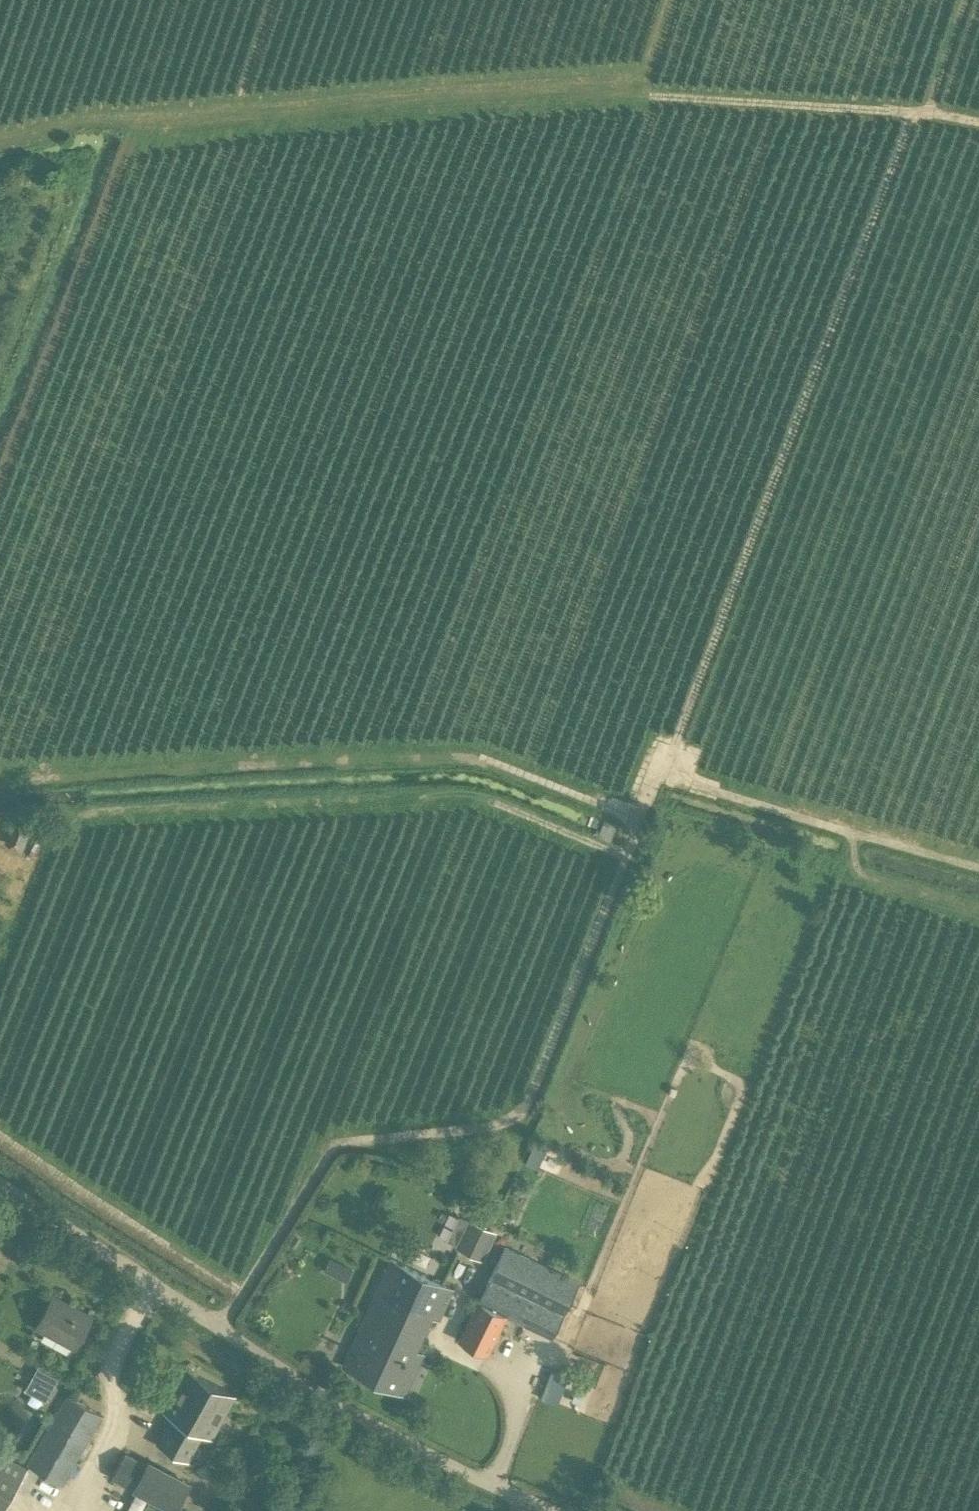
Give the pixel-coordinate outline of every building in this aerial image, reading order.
[(5,843),(24,849),(34,818),(15,811),(5,843)] [(611,839),(616,825),(606,820),(603,820),(598,834),(611,839)] [(483,1261),(496,1232),(469,1219),(456,1248),(483,1261)] [(551,1337),(578,1283),(505,1247),(460,1340),(488,1353),(506,1315),(551,1337)] [(324,1270),(349,1281),(355,1265),(330,1255),(324,1270)] [(391,1260),(369,1310),(391,1320),(399,1302),(431,1316),(445,1284),(391,1260)] [(76,1346),(92,1316),(54,1295),(38,1325),(76,1346)] [(391,1320),(369,1310),(344,1365),(398,1389),(431,1316),(399,1302),(391,1320)] [(203,1434),(211,1438),(235,1395),(188,1369),(166,1409),(174,1413),(158,1442),(189,1459),(203,1434)] [(54,1388),(35,1377),(27,1389),(47,1400),(54,1388)] [(70,1396),(30,1464),(17,1487),(28,1493),(41,1471),(62,1483),(102,1415),(70,1396)] [(28,1465),(0,1449),(0,1510),(2,1510),(28,1465)] [(190,1485),(147,1462),(146,1464),(126,1453),(113,1478),(175,1510),(190,1485)] [(289,1490),(282,1502),(292,1508),(298,1495),(289,1490)]
